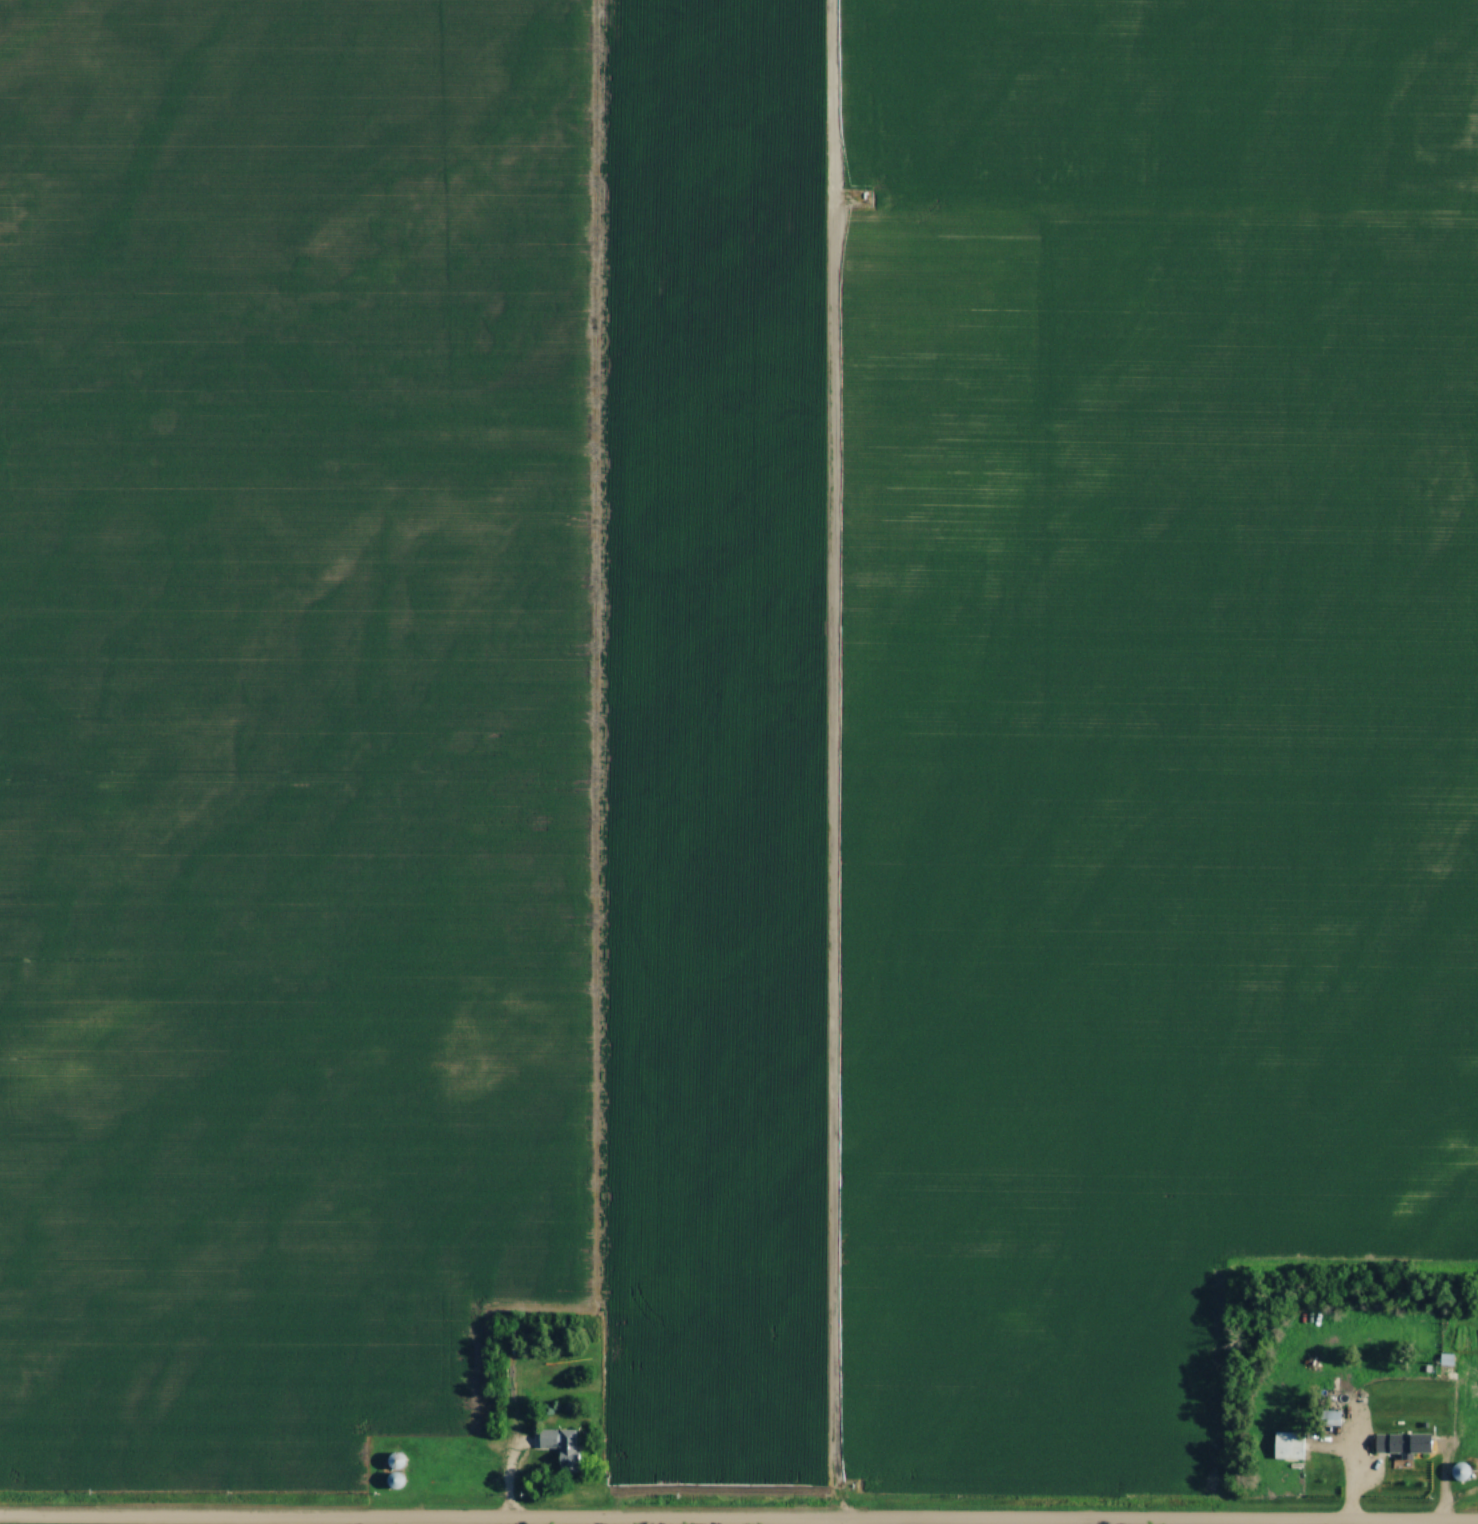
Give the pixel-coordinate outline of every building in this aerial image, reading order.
[(1341,1415),(1328,1414),(1327,1425),(1340,1427),(1341,1415)] [(534,1430),(534,1450),(561,1450),(561,1474),(580,1474),(580,1430),(534,1430)] [(1305,1433),(1275,1433),(1275,1460),(1305,1460),(1305,1433)] [(1434,1435),(1376,1435),(1376,1455),(1403,1455),(1403,1461),(1414,1461),(1414,1455),(1434,1455),(1434,1435)] [(397,1472),(408,1464),(399,1453),(388,1461),(397,1472)]
